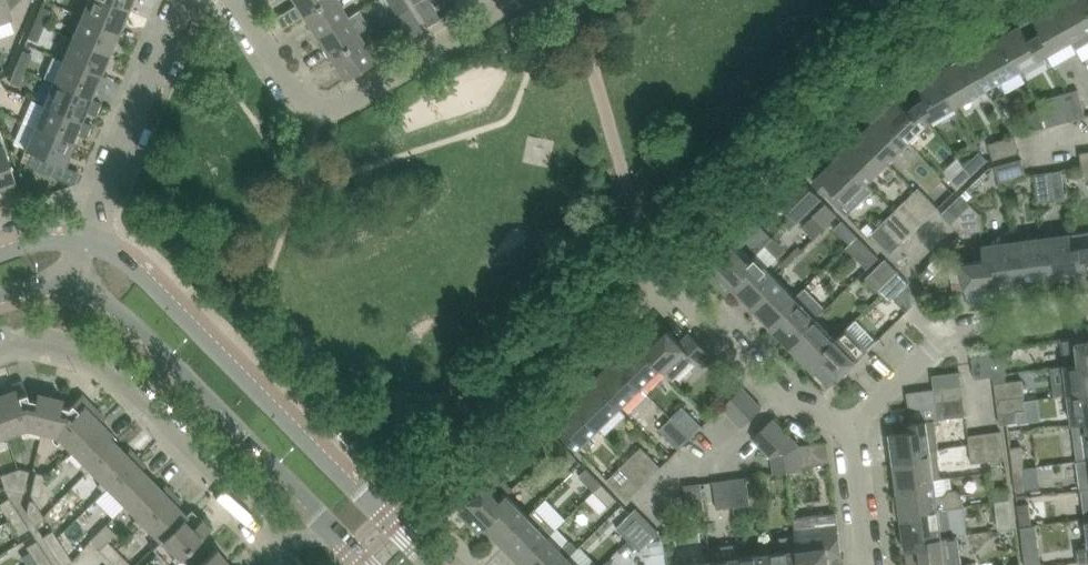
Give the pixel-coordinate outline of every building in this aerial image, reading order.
[(14,19),(11,10),(21,0),(0,0),(0,24),(14,19)] [(82,16),(120,31),(129,9),(107,0),(89,0),(82,16)] [(129,9),(133,0),(107,0),(129,9)] [(298,4),(304,14),(326,0),(295,0),(298,4)] [(318,36),(348,16),(338,0),(326,0),(304,14),(318,36)] [(397,14),(409,6),(405,0),(389,0),(397,14)] [(430,26),(442,18),(430,0),(421,0),(415,4),(430,26)] [(1061,3),(1070,19),(1063,22),(1073,40),(1078,48),(1087,42),(1087,0),(1066,0),(1061,3)] [(1043,32),(1036,36),(1047,55),(1073,40),(1063,22),(1070,19),(1061,3),(1035,18),(1043,32)] [(41,5),(35,21),(44,25),(51,9),(41,5)] [(398,15),(388,21),(395,32),(405,26),(412,37),(424,29),(410,7),(398,15)] [(82,16),(73,38),(110,53),(120,31),(82,16)] [(318,36),(331,57),(362,37),(348,16),(318,36)] [(35,21),(28,37),(36,41),(38,41),(44,25),(35,21)] [(1022,25),(996,40),(1005,55),(1012,51),(1023,69),(1047,55),(1036,36),(1030,40),(1022,25)] [(362,37),(331,57),(346,80),(376,60),(362,37)] [(73,38),(64,60),(101,75),(110,53),(73,38)] [(996,40),(970,54),(979,70),(972,74),(982,92),(1023,69),(1012,51),(1005,55),(996,40)] [(23,50),(16,66),(26,70),(32,54),(23,50)] [(970,54),(945,69),(954,84),(947,88),(957,106),(982,92),(972,74),(979,70),(970,54)] [(64,60),(54,82),(92,97),(101,75),(64,60)] [(13,74),(10,81),(19,85),(26,70),(16,66),(13,74)] [(925,75),(904,87),(931,121),(932,121),(957,106),(947,88),(954,84),(945,69),(927,79),(925,75)] [(54,82),(45,104),(82,120),(86,111),(96,115),(101,102),(92,97),(54,82)] [(891,106),(877,120),(890,133),(896,127),(910,141),(931,121),(904,87),(888,103),(891,106)] [(1079,89),(1063,94),(1071,121),(1087,117),(1079,89)] [(1063,94),(1053,96),(1061,124),(1071,121),(1063,94)] [(1061,124),(1053,96),(1040,100),(1042,108),(1047,125),(1048,127),(1061,124)] [(45,104),(36,126),(73,142),(77,133),(86,137),(92,124),(82,120),(45,104)] [(1042,108),(1028,112),(1032,129),(1047,125),(1042,108)] [(877,120),(856,140),(869,153),(875,147),(889,162),(910,141),(896,127),(890,133),(877,120)] [(73,142),(36,126),(26,149),(34,152),(29,164),(53,175),(58,163),(63,165),(73,142)] [(1016,136),(990,143),(994,159),(1021,152),(1016,136)] [(856,140),(835,161),(848,174),(855,167),(869,182),(870,181),(871,179),(889,162),(875,147),(869,153),(856,140)] [(0,145),(0,189),(17,183),(4,144),(0,145)] [(26,149),(21,161),(29,164),(34,152),(26,149)] [(981,151),(965,166),(973,174),(988,159),(981,151)] [(1023,158),(996,166),(1000,182),(1027,175),(1023,158)] [(848,174),(835,161),(814,181),(848,215),(875,188),(869,182),(855,167),(848,174)] [(965,166),(950,181),(958,189),(973,174),(965,166)] [(1063,170),(1053,171),(1053,172),(1056,199),(1066,198),(1063,171),(1063,170)] [(1053,171),(1035,173),(1036,175),(1039,201),(1056,199),(1053,172),(1053,171)] [(802,179),(790,190),(810,211),(822,199),(802,179)] [(920,188),(908,199),(928,219),(940,208),(920,188)] [(810,211),(790,190),(779,202),(799,222),(810,211)] [(942,213),(953,224),(973,204),(963,194),(942,213)] [(908,199),(897,211),(916,231),(928,219),(908,199)] [(973,204),(953,224),(961,233),(984,230),(982,213),(973,204)] [(811,235),(839,219),(831,205),(802,220),(811,235)] [(897,211),(885,222),(904,242),(916,231),(897,211)] [(722,257),(707,272),(728,293),(750,272),(745,266),(767,244),(774,237),(754,217),(747,223),(747,224),(740,230),(717,252),(722,257)] [(858,235),(844,221),(836,229),(850,242),(858,235)] [(904,242),(885,222),(873,234),(892,254),(904,242)] [(869,223),(863,229),(869,236),(875,230),(869,223)] [(1072,234),(1043,238),(1045,253),(1052,252),(1055,274),(1084,271),(1081,248),(1074,249),(1072,234)] [(848,246),(868,267),(879,256),(859,236),(848,246)] [(1043,238),(1013,241),(1015,257),(1023,256),(1026,278),(1055,274),(1052,252),(1045,253),(1043,238)] [(984,245),(986,260),(986,261),(994,260),(997,282),(1026,278),(1023,256),(1015,257),(1013,241),(984,245)] [(734,288),(755,309),(771,293),(765,287),(776,276),(768,268),(779,256),(767,244),(745,266),(750,272),(728,293),(728,294),(734,288)] [(867,278),(879,290),(898,271),(887,259),(867,278)] [(986,261),(986,260),(964,263),(969,301),(999,297),(997,282),(994,260),(986,261)] [(898,271),(879,290),(890,302),(897,295),(907,286),(910,283),(898,271)] [(755,309),(775,330),(792,314),(785,307),(796,297),(776,276),(765,287),(771,293),(755,309)] [(910,283),(907,286),(897,295),(910,309),(913,305),(911,290),(910,283)] [(775,330),(795,351),(812,335),(806,328),(816,318),(826,308),(806,287),(796,297),(785,307),(792,314),(775,330)] [(795,351),(816,372),(833,356),(827,350),(837,339),(827,329),(816,318),(806,328),(812,335),(795,351)] [(657,319),(642,334),(654,346),(655,346),(648,353),(662,367),(674,379),(679,374),(695,358),(703,366),(713,356),(690,333),(681,343),(669,331),(668,331),(657,319)] [(833,356),(816,372),(831,387),(842,376),(869,350),(879,340),(858,319),(848,328),(837,339),(827,350),(833,356)] [(642,333),(621,354),(632,366),(626,372),(641,387),(662,367),(648,353),(655,346),(654,346),(642,334),(642,333)] [(1066,365),(1081,363),(1082,371),(1087,371),(1087,340),(1087,341),(1086,336),(1062,339),(1066,365)] [(1003,347),(988,349),(991,377),(1007,375),(1003,347)] [(991,377),(988,349),(972,351),(976,379),(991,377)] [(621,354),(600,375),(611,387),(606,392),(621,408),(641,387),(626,372),(632,366),(621,354)] [(1070,394),(1085,392),(1086,400),(1087,400),(1087,371),(1082,371),(1081,363),(1066,365),(1070,394)] [(934,375),(936,389),(936,390),(963,386),(961,372),(934,375)] [(600,375),(579,395),(591,407),(585,413),(600,428),(621,408),(606,392),(611,387),(600,375)] [(1023,379),(996,383),(998,399),(1026,395),(1023,379)] [(41,432),(48,403),(29,398),(23,380),(0,388),(0,399),(12,434),(28,428),(41,432)] [(936,390),(937,403),(938,405),(965,401),(963,386),(936,390)] [(723,407),(733,417),(753,397),(743,387),(723,407)] [(908,393),(910,406),(937,403),(936,390),(936,389),(908,393)] [(1087,422),(1087,400),(1086,400),(1085,392),(1070,394),(1074,424),(1087,422)] [(57,436),(74,453),(103,424),(98,418),(102,414),(82,394),(68,408),(48,403),(41,432),(57,436)] [(591,407),(579,395),(566,408),(557,399),(542,413),(578,449),(600,428),(585,413),(591,407)] [(1026,395),(998,399),(1000,413),(1018,410),(1027,409),(1026,396),(1026,395)] [(753,397),(733,417),(743,427),(763,407),(753,397)] [(12,434),(0,399),(0,438),(12,434)] [(938,405),(940,419),(967,416),(965,401),(938,405)] [(913,431),(891,434),(895,463),(917,460),(916,452),(932,450),(938,449),(940,449),(938,438),(936,420),(940,419),(938,405),(937,403),(910,406),(913,431)] [(684,407),(672,418),(691,438),(703,427),(684,407)] [(1018,410),(1000,413),(1001,424),(1008,423),(1019,421),(1018,410)] [(691,438),(672,418),(660,430),(679,450),(691,438)] [(754,438),(774,459),(787,453),(801,451),(800,446),(774,419),(754,438)] [(86,474),(90,469),(117,443),(110,436),(113,433),(103,424),(74,453),(85,464),(80,468),(86,474)] [(547,426),(539,433),(555,449),(562,442),(547,426)] [(1003,431),(986,433),(990,461),(1006,459),(1003,431)] [(990,461),(986,433),(969,435),(973,463),(990,461)] [(562,442),(555,449),(569,464),(577,457),(562,442)] [(825,443),(800,446),(801,451),(803,467),(825,464),(831,463),(828,442),(825,443)] [(97,486),(103,492),(138,457),(130,448),(126,452),(117,443),(90,469),(102,481),(97,486)] [(1022,446),(1011,447),(1014,468),(1015,468),(1025,467),(1025,466),(1022,446)] [(642,447),(631,458),(651,478),(662,467),(642,447)] [(917,460),(895,463),(899,491),(899,492),(921,489),(920,481),(936,479),(942,478),(938,449),(932,450),(916,452),(917,460)] [(787,453),(774,459),(775,473),(803,470),(803,465),(801,451),(787,453)] [(486,485),(460,511),(481,533),(482,533),(488,527),(487,526),(503,511),(497,505),(508,494),(514,488),(501,474),(510,464),(500,454),(477,476),(486,485)] [(113,493),(126,505),(152,479),(143,470),(147,466),(138,457),(103,492),(109,498),(113,493)] [(631,458),(620,470),(639,489),(651,478),(631,458)] [(1078,460),(1082,489),(1083,489),(1085,489),(1087,489),(1087,459),(1081,460),(1078,460)] [(1015,468),(1014,468),(1017,490),(1028,488),(1025,467),(1015,468)] [(18,479),(17,490),(25,491),(30,470),(20,468),(19,469),(18,479)] [(7,487),(17,490),(18,479),(19,469),(3,475),(7,487)] [(588,469),(581,476),(596,491),(603,484),(588,469)] [(639,489),(620,470),(609,481),(628,500),(639,489)] [(36,472),(31,494),(41,497),(46,474),(36,472)] [(772,474),(760,475),(763,493),(774,491),(772,474)] [(748,477),(731,479),(735,507),(751,505),(748,477)] [(135,523),(139,528),(174,493),(165,484),(161,488),(152,479),(126,505),(139,519),(135,523)] [(735,507),(731,479),(715,481),(719,509),(735,507)] [(895,498),(895,501),(895,504),(896,508),(897,511),(902,510),(903,521),(925,518),(924,510),(949,507),(964,505),(963,493),(957,489),(950,490),(946,495),(939,496),(936,479),(920,481),(921,489),(899,492),(899,491),(897,491),(896,495),(895,498)] [(685,485),(688,513),(706,511),(702,483),(685,485)] [(603,484),(596,491),(611,507),(619,499),(603,484)] [(150,530),(160,540),(187,514),(179,506),(183,502),(174,493),(139,528),(146,534),(150,530)] [(507,547),(523,532),(518,526),(529,515),(508,494),(497,505),(503,511),(487,526),(488,527),(507,547)] [(8,516),(18,509),(10,498),(0,504),(8,516)] [(1011,498),(996,500),(999,529),(1015,527),(1013,514),(1011,498)] [(30,500),(27,511),(35,524),(45,517),(34,501),(30,500)] [(1030,503),(1019,505),(1022,526),(1033,525),(1030,503)] [(507,547),(525,564),(531,564),(544,553),(538,547),(550,536),(558,528),(538,507),(529,515),(518,526),(523,532),(507,547)] [(925,518),(903,521),(907,551),(908,550),(922,549),(922,548),(929,547),(928,539),(944,537),(944,536),(953,535),(949,507),(924,510),(925,518)] [(618,527),(630,539),(649,519),(638,508),(618,527)] [(18,509),(8,516),(19,535),(30,528),(18,509)] [(169,564),(171,564),(180,557),(203,536),(211,528),(192,509),(187,514),(160,540),(161,541),(153,549),(169,564)] [(795,517),(797,533),(800,550),(802,564),(838,564),(837,555),(844,554),(839,514),(824,516),(824,514),(795,517)] [(649,519),(630,539),(642,552),(662,532),(649,519)] [(44,536),(53,552),(64,545),(54,530),(44,536)] [(770,553),(772,564),(802,564),(800,550),(797,533),(779,535),(781,552),(770,553)] [(908,550),(910,564),(974,564),(974,563),(963,564),(959,534),(953,535),(944,536),(944,537),(928,539),(929,547),(922,548),(922,549),(908,550)] [(180,557),(182,559),(188,564),(228,564),(226,563),(229,561),(217,547),(215,549),(203,536),(180,557)] [(570,557),(579,548),(572,541),(563,549),(550,536),(538,547),(544,553),(531,564),(562,564),(570,557)] [(23,557),(28,564),(29,564),(36,560),(46,554),(38,540),(27,547),(31,552),(23,557)] [(100,549),(113,562),(122,554),(109,541),(100,549)] [(53,552),(62,564),(66,564),(74,560),(64,545),(53,552)] [(1079,549),(1081,562),(1087,561),(1087,548),(1079,549)] [(1025,551),(1027,564),(1042,564),(1040,549),(1025,551)] [(741,557),(742,564),(772,564),(770,553),(741,557)] [(36,560),(39,564),(54,564),(46,554),(36,560)] [(113,562),(115,564),(132,564),(122,554),(113,562)] [(570,557),(562,564),(579,564),(570,557)]
